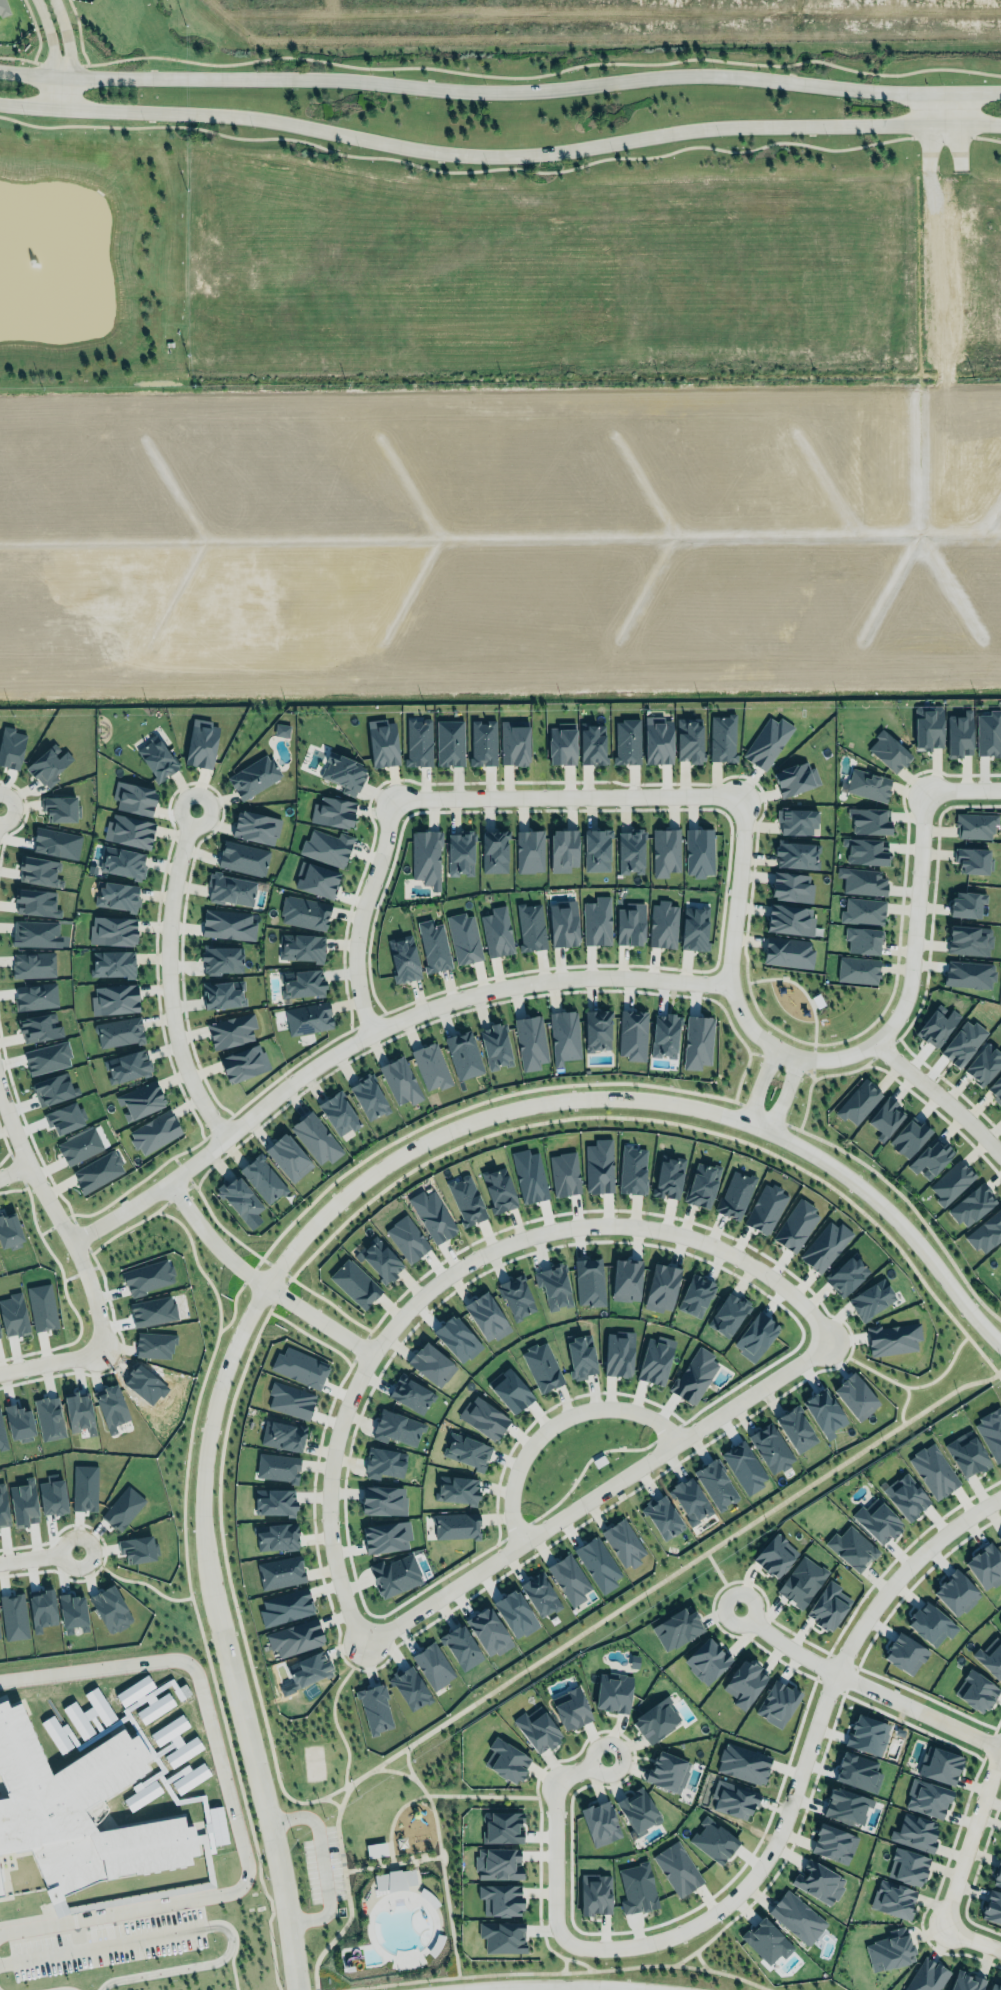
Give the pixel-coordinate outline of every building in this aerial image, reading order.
[(9,14),(5,0),(0,0),(0,17),(9,14)] [(942,706),(914,706),(914,749),(943,749),(942,706)] [(706,760),(737,761),(737,750),(734,750),(735,710),(707,710),(706,760)] [(1000,710),(987,710),(988,715),(976,715),(976,756),(1000,756),(1000,710)] [(673,716),(696,714),(696,721),(701,720),(703,758),(699,758),(699,761),(688,761),(688,757),(676,758),(673,716)] [(643,715),(643,763),(670,763),(670,720),(662,720),(662,715),(643,715)] [(972,756),(971,715),(946,715),(947,756),(972,756)] [(365,720),(371,767),(400,764),(393,721),(386,722),(383,716),(365,720)] [(191,717),(184,762),(210,768),(217,725),(208,724),(208,718),(191,717)] [(794,727),(780,717),(776,722),(768,717),(742,757),(765,772),(794,727)] [(431,719),(405,719),(406,766),(432,766),(431,719)] [(437,766),(435,719),(462,719),(463,765),(437,766)] [(639,719),(614,719),(614,764),(640,764),(639,719)] [(496,765),(495,720),(469,721),(470,766),(496,765)] [(528,720),(500,721),(501,765),(529,765),(528,720)] [(575,722),(557,722),(557,728),(548,727),(548,764),(575,764),(575,722)] [(288,737),(289,725),(275,723),(274,736),(288,737)] [(580,764),(606,764),(606,724),(580,724),(580,764)] [(880,727),(873,736),(876,738),(867,749),(894,771),(910,753),(880,727)] [(26,735),(3,729),(0,741),(0,765),(17,769),(26,735)] [(155,782),(150,776),(153,774),(134,746),(147,737),(146,734),(154,729),(177,763),(160,774),(161,776),(155,782)] [(24,768),(47,747),(54,754),(53,755),(56,758),(65,750),(73,758),(54,774),(56,777),(57,776),(58,777),(57,778),(58,779),(47,787),(44,783),(42,785),(35,777),(33,778),(24,768)] [(355,796),(365,772),(365,768),(361,766),(360,762),(354,760),(354,757),(338,751),(336,758),(334,757),(332,762),(328,761),(325,767),(323,767),(319,775),(335,782),(337,779),(342,781),(339,790),(355,796)] [(225,776),(264,752),(278,775),(240,800),(225,776)] [(769,769),(778,799),(819,784),(810,761),(806,763),(802,754),(769,769)] [(846,792),(885,803),(892,779),(852,768),(846,792)] [(156,790),(115,780),(111,799),(117,800),(115,808),(150,817),(156,790)] [(312,823),(351,828),(355,801),(316,795),(312,823)] [(41,797),(75,796),(75,822),(46,822),(46,811),(41,811),(41,797)] [(844,806),(887,807),(887,816),(890,817),(890,832),(853,832),(850,829),(850,816),(844,816),(844,806)] [(231,833),(272,845),(274,836),(277,837),(282,818),(243,807),(242,810),(238,809),(231,833)] [(780,835),(816,835),(816,809),(777,809),(776,821),(780,821),(780,835)] [(953,811),(997,811),(997,826),(993,826),(993,834),(990,834),(990,838),(953,838),(953,811)] [(114,812),(154,819),(149,846),(102,838),(105,819),(112,820),(114,812)] [(35,825),(80,834),(76,858),(55,855),(55,852),(44,850),(44,854),(30,851),(35,825)] [(408,829),(439,827),(440,845),(437,845),(439,892),(428,892),(428,885),(420,885),(420,876),(410,876),(408,829)] [(582,828),(610,827),(611,836),(606,836),(607,869),(584,870),(582,828)] [(341,866),(298,852),(302,838),(306,840),(310,828),(336,836),(338,831),(350,835),(341,866)] [(652,829),(653,877),(668,877),(668,872),(681,872),(680,828),(652,829)] [(713,828),(685,829),(686,876),(714,876),(713,828)] [(578,866),(577,829),(550,830),(551,872),(570,872),(570,867),(578,866)] [(448,876),(474,876),(473,830),(460,831),(460,834),(447,834),(448,876)] [(481,831),(482,873),(508,872),(507,830),(481,831)] [(517,873),(545,872),(544,830),(516,831),(517,873)] [(618,873),(644,873),(643,830),(618,830),(618,873)] [(884,862),(846,862),(845,859),(845,854),(846,851),(846,845),(840,845),(840,836),(880,836),(880,839),(885,839),(884,862)] [(217,866),(263,877),(269,851),(223,839),(217,866)] [(775,867),(816,868),(817,843),(776,842),(775,867)] [(99,872),(141,879),(146,853),(103,846),(99,872)] [(958,874),(988,874),(988,849),(954,848),(954,862),(959,862),(958,874)] [(16,868),(18,858),(22,858),(23,853),(58,859),(56,870),(54,870),(53,875),(59,876),(59,878),(63,879),(61,887),(17,880),(19,871),(16,868)] [(293,885),(330,896),(336,881),(338,881),(339,875),(337,873),(338,871),(334,870),(335,866),(307,858),(301,877),(295,876),(293,885)] [(834,865),(882,870),(886,885),(885,897),(840,892),(841,880),(832,879),(834,865)] [(774,869),(808,873),(807,883),(812,884),(810,901),(771,897),(774,869)] [(213,870),(212,872),(206,871),(205,880),(207,880),(204,898),(208,899),(208,901),(222,903),(223,899),(232,901),(232,902),(251,906),(257,879),(213,870)] [(94,905),(136,912),(141,887),(98,880),(94,905)] [(14,911),(22,912),(23,910),(58,917),(59,908),(54,908),(55,889),(18,883),(17,892),(13,892),(12,900),(17,900),(14,911)] [(951,917),(980,918),(981,903),(986,904),(987,893),(952,892),(951,917)] [(325,931),(330,903),(284,895),(279,923),(325,931)] [(584,945),(611,944),(610,895),(595,896),(595,902),(582,902),(584,945)] [(838,920),(883,922),(884,900),(844,897),(844,909),(839,909),(838,920)] [(546,900),(556,899),(556,905),(566,904),(565,899),(574,898),(578,945),(568,941),(559,942),(551,947),(546,900)] [(514,903),(537,900),(539,904),(545,946),(536,947),(536,945),(528,946),(529,950),(517,952),(516,940),(519,940),(514,903)] [(769,900),(766,930),(811,935),(813,918),(807,917),(808,908),(804,904),(769,900)] [(649,947),(676,948),(678,906),(668,905),(668,902),(650,901),(649,947)] [(504,902),(490,905),(491,912),(479,914),(487,956),(513,951),(504,902)] [(616,943),(628,943),(628,941),(639,941),(639,938),(642,938),(642,904),(616,904),(616,943)] [(204,906),(201,933),(253,939),(255,922),(250,921),(251,912),(204,906)] [(681,950),(710,950),(711,908),(682,907),(681,950)] [(445,918),(456,965),(483,959),(472,912),(445,918)] [(136,918),(91,916),(90,944),(135,946),(136,918)] [(415,921),(426,971),(449,966),(440,924),(432,926),(430,918),(415,921)] [(11,919),(56,920),(55,936),(53,936),(53,946),(11,944),(11,919)] [(944,953),(986,956),(987,947),(991,948),(992,934),(989,934),(990,930),(987,926),(948,923),(947,938),(945,938),(944,953)] [(878,952),(845,950),(846,939),(843,939),(843,926),(878,926),(878,929),(881,929),(880,942),(878,942),(878,952)] [(279,960),(323,962),(324,936),(279,934),(279,960)] [(395,974),(392,975),(394,984),(422,977),(411,934),(386,939),(395,974)] [(762,963),(810,969),(813,942),(766,936),(762,963)] [(199,944),(240,943),(240,970),(200,971),(199,944)] [(134,950),(91,952),(92,977),(134,976),(134,950)] [(12,953),(13,978),(55,977),(54,952),(12,953)] [(837,982),(878,983),(879,958),(838,957),(837,982)] [(995,964),(946,959),(943,985),(992,990),(995,964)] [(281,997),(313,994),(314,997),(323,996),(323,988),(325,988),(325,984),(321,984),(320,969),(278,973),(279,983),(282,982),(283,989),(280,990),(281,997)] [(91,984),(104,983),(118,987),(128,981),(136,981),(138,1011),(90,1014),(88,995),(92,995),(91,984)] [(244,1006),(243,981),(202,983),(203,1008),(244,1006)] [(58,1007),(55,982),(14,987),(16,1011),(58,1007)] [(333,1028),(328,1000),(283,1009),(289,1036),(333,1028)] [(619,1008),(616,1055),(624,1055),(624,1059),(644,1060),(646,1009),(619,1008)] [(914,1032),(933,1049),(961,1017),(952,1008),(944,1017),(935,1009),(914,1032)] [(549,1012),(553,1067),(563,1066),(562,1060),(580,1059),(577,1010),(549,1012)] [(611,1050),(609,1010),(584,1011),(585,1051),(611,1050)] [(22,1043),(63,1037),(61,1025),(57,1026),(55,1013),(18,1018),(22,1043)] [(91,1021),(137,1014),(144,1041),(135,1043),(135,1041),(98,1047),(91,1021)] [(207,1022),(212,1049),(254,1042),(251,1029),(256,1028),(254,1014),(207,1022)] [(522,1072),(540,1069),(539,1063),(549,1061),(541,1014),(513,1019),(522,1072)] [(653,1014),(650,1057),(676,1058),(678,1015),(653,1014)] [(713,1017),(685,1016),(683,1069),(700,1070),(701,1064),(711,1065),(713,1017)] [(959,1070),(986,1032),(966,1017),(940,1053),(950,1060),(948,1062),(959,1070)] [(486,1069),(511,1065),(505,1023),(480,1027),(486,1069)] [(445,1036),(455,1080),(482,1074),(472,1030),(445,1036)] [(29,1076),(72,1065),(65,1040),(23,1052),(29,1076)] [(986,1040),(1000,1052),(1000,1062),(979,1087),(973,1082),(976,1078),(962,1067),(986,1040)] [(218,1055),(256,1041),(259,1050),(261,1049),(267,1067),(233,1079),(232,1077),(226,1079),(218,1055)] [(409,1051),(433,1041),(451,1084),(439,1089),(438,1085),(425,1090),(409,1051)] [(151,1073),(145,1049),(103,1059),(109,1084),(151,1073)] [(376,1065),(400,1053),(423,1098),(409,1105),(406,1099),(396,1105),(376,1065)] [(985,1087),(1000,1101),(1000,1070),(985,1087)] [(367,1121),(389,1109),(369,1072),(347,1084),(367,1121)] [(37,1106),(73,1098),(68,1073),(32,1081),(37,1106)] [(841,1120),(833,1114),(832,1107),(864,1075),(880,1094),(854,1125),(844,1116),(841,1120)] [(114,1094),(119,1110),(121,1109),(125,1120),(165,1107),(156,1081),(114,1094)] [(316,1103),(337,1136),(361,1122),(339,1087),(316,1103)] [(866,1124),(888,1137),(902,1114),(893,1108),(897,1102),(884,1095),(866,1124)] [(84,1124),(74,1101),(42,1114),(48,1128),(52,1126),(56,1136),(84,1124)] [(128,1129),(167,1107),(174,1118),(177,1117),(181,1124),(176,1126),(180,1132),(142,1153),(138,1147),(133,1150),(128,1140),(133,1137),(128,1129)] [(319,1164),(326,1159),(329,1163),(343,1153),(311,1110),(290,1125),(319,1164)] [(908,1116),(917,1123),(921,1118),(932,1127),(906,1158),(886,1141),(908,1116)] [(102,1147),(67,1164),(56,1143),(91,1126),(102,1147)] [(285,1130),(263,1149),(291,1182),(313,1164),(285,1130)] [(919,1172),(928,1180),(953,1153),(934,1136),(906,1167),(916,1175),(919,1172)] [(611,1191),(610,1138),(593,1138),(594,1144),(583,1143),(584,1190),(587,1190),(588,1192),(611,1191)] [(619,1142),(617,1191),(644,1193),(645,1179),(644,1179),(644,1168),(642,1168),(643,1149),(637,1149),(637,1146),(631,1145),(629,1144),(619,1142)] [(70,1170),(112,1145),(121,1160),(117,1163),(121,1170),(84,1193),(70,1170)] [(523,1205),(550,1198),(538,1152),(529,1154),(527,1148),(509,1152),(523,1205)] [(549,1155),(558,1154),(557,1152),(572,1150),(578,1191),(554,1195),(549,1155)] [(266,1205),(287,1190),(260,1153),(239,1168),(266,1205)] [(659,1155),(652,1195),(678,1200),(685,1160),(659,1155)] [(476,1167),(483,1187),(484,1187),(491,1204),(488,1206),(492,1214),(517,1205),(501,1162),(493,1165),(490,1157),(480,1161),(482,1165),(476,1167)] [(694,1158),(719,1166),(706,1210),(680,1202),(694,1158)] [(941,1208),(975,1177),(958,1159),(928,1187),(936,1196),(933,1199),(941,1208)] [(714,1211),(739,1221),(756,1178),(732,1168),(714,1211)] [(464,1227),(487,1217),(469,1174),(446,1183),(464,1227)] [(250,1230),(261,1219),(256,1214),(264,1206),(237,1177),(230,1183),(226,1178),(213,1189),(250,1230)] [(944,1212),(981,1180),(998,1201),(967,1228),(960,1221),(955,1225),(944,1212)] [(762,1181),(788,1197),(765,1237),(739,1222),(762,1181)] [(407,1198),(433,1245),(458,1231),(434,1189),(425,1194),(422,1190),(407,1198)] [(798,1194),(771,1238),(775,1240),(779,1242),(784,1246),(794,1252),(817,1216),(815,1211),(813,1207),(811,1205),(812,1202),(798,1194)] [(962,1235),(973,1249),(978,1245),(982,1251),(1000,1236),(1000,1210),(998,1206),(962,1235)] [(24,1243),(15,1212),(3,1215),(2,1211),(0,1212),(0,1250),(24,1243)] [(427,1252),(411,1214),(387,1225),(404,1263),(427,1252)] [(795,1255),(828,1216),(850,1234),(817,1274),(795,1255)] [(356,1254),(387,1284),(405,1265),(374,1236),(356,1254)] [(840,1297),(867,1270),(859,1263),(861,1260),(855,1254),(853,1256),(849,1252),(822,1279),(840,1297)] [(571,1257),(582,1256),(582,1259),(590,1259),(590,1257),(599,1256),(604,1305),(588,1307),(588,1302),(576,1303),(571,1257)] [(122,1271),(128,1296),(175,1283),(169,1258),(122,1271)] [(328,1278),(363,1310),(382,1290),(347,1258),(328,1278)] [(611,1300),(640,1301),(641,1260),(613,1259),(611,1300)] [(653,1259),(679,1266),(669,1309),(661,1308),(660,1313),(641,1308),(653,1259)] [(532,1270),(536,1287),(542,1286),(548,1310),(572,1305),(563,1263),(532,1270)] [(676,1309),(700,1319),(715,1283),(691,1273),(676,1309)] [(512,1321),(536,1310),(520,1274),(497,1285),(512,1321)] [(882,1276),(847,1297),(862,1321),(868,1317),(865,1313),(887,1300),(889,1304),(891,1303),(890,1300),(895,1297),(882,1276)] [(34,1332),(58,1328),(50,1283),(27,1287),(34,1332)] [(462,1305),(488,1344),(510,1328),(485,1290),(462,1305)] [(728,1339),(750,1305),(728,1291),(706,1325),(728,1339)] [(4,1337),(29,1332),(21,1293),(0,1297),(0,1315),(4,1337)] [(175,1296),(130,1301),(132,1326),(178,1321),(175,1296)] [(430,1328),(454,1309),(484,1347),(460,1366),(430,1328)] [(732,1343),(758,1309),(766,1312),(779,1324),(751,1363),(736,1351),(738,1347),(732,1343)] [(863,1325),(868,1355),(916,1349),(915,1342),(920,1338),(917,1322),(893,1324),(880,1325),(879,1324),(863,1325)] [(604,1331),(631,1332),(629,1376),(602,1375),(604,1331)] [(565,1340),(572,1338),(571,1334),(580,1332),(581,1337),(588,1335),(594,1370),(584,1372),(585,1379),(572,1381),(571,1378),(568,1379),(566,1369),(570,1368),(565,1340)] [(656,1335),(674,1339),(662,1385),(635,1377),(645,1336),(655,1339),(656,1335)] [(406,1362),(438,1389),(456,1367),(424,1340),(406,1362)] [(564,1383),(545,1340),(520,1351),(539,1394),(564,1383)] [(276,1351),(281,1354),(285,1344),(329,1363),(318,1389),(269,1367),(276,1351)] [(669,1391),(694,1406),(719,1364),(711,1359),(714,1354),(697,1344),(669,1391)] [(534,1397),(508,1365),(486,1383),(512,1415),(534,1397)] [(880,1404),(853,1371),(831,1389),(858,1422),(880,1404)] [(390,1394),(399,1374),(436,1391),(431,1402),(427,1401),(421,1414),(411,1409),(413,1405),(390,1394)] [(269,1379),(315,1394),(307,1420),(268,1407),(272,1394),(265,1391),(269,1379)] [(92,1392),(108,1435),(116,1432),(114,1426),(130,1419),(116,1383),(92,1392)] [(824,1441),(836,1435),(833,1429),(846,1423),(826,1387),(802,1400),(824,1441)] [(63,1397),(69,1431),(86,1429),(88,1436),(95,1435),(88,1392),(63,1397)] [(456,1415),(473,1392),(509,1419),(492,1442),(456,1415)] [(34,1399),(41,1441),(64,1437),(57,1396),(34,1399)] [(32,1435),(30,1410),(20,1411),(19,1405),(10,1406),(13,1437),(32,1435)] [(773,1419),(796,1454),(818,1440),(795,1405),(773,1419)] [(999,1407),(973,1421),(995,1463),(1000,1460),(1000,1410),(999,1407)] [(371,1438),(386,1443),(387,1438),(417,1447),(424,1422),(380,1409),(371,1438)] [(263,1420),(258,1443),(278,1447),(279,1445),(299,1449),(303,1429),(299,1428),(300,1424),(270,1418),(269,1421),(263,1420)] [(745,1433),(768,1419),(794,1460),(771,1474),(745,1433)] [(964,1474),(946,1443),(969,1429),(989,1463),(984,1466),(981,1464),(964,1474)] [(484,1470),(492,1445),(450,1433),(443,1458),(484,1470)] [(742,1437),(719,1451),(746,1494),(762,1484),(759,1480),(766,1476),(742,1437)] [(936,1498),(908,1458),(913,1455),(911,1452),(921,1445),(923,1447),(932,1441),(960,1481),(936,1498)] [(403,1477),(405,1460),(396,1459),(397,1450),(367,1447),(364,1478),(379,1479),(380,1474),(403,1477)] [(258,1451),(299,1456),(296,1484),(288,1483),(288,1480),(254,1476),(258,1451)] [(692,1470),(717,1511),(725,1507),(723,1504),(728,1501),(731,1502),(736,1500),(736,1496),(714,1456),(692,1470)] [(931,1501),(906,1470),(881,1490),(907,1522),(931,1501)] [(667,1483),(689,1471),(713,1513),(691,1526),(667,1483)] [(435,1501),(477,1505),(479,1479),(438,1474),(435,1501)] [(63,1479),(50,1481),(37,1483),(42,1515),(67,1512),(63,1479)] [(37,1524),(34,1484),(9,1486),(12,1526),(37,1524)] [(362,1484),(361,1513),(405,1514),(405,1497),(402,1494),(402,1485),(362,1484)] [(256,1494),(266,1494),(266,1485),(292,1485),(292,1499),(296,1499),(296,1507),(292,1507),(292,1516),(285,1516),(285,1510),(256,1509),(256,1494)] [(641,1508),(648,1503),(647,1500),(653,1496),(655,1498),(663,1492),(682,1521),(680,1522),(683,1527),(678,1530),(678,1529),(671,1533),(672,1535),(663,1540),(641,1508)] [(868,1504),(865,1501),(850,1515),(880,1545),(888,1537),(890,1539),(904,1525),(876,1496),(868,1504)] [(436,1514),(436,1525),(433,1525),(434,1537),(472,1535),(472,1538),(477,1538),(476,1511),(436,1514)] [(621,1517),(599,1531),(622,1566),(629,1562),(629,1567),(639,1561),(636,1556),(643,1551),(621,1517)] [(365,1552),(406,1547),(405,1539),(410,1538),(407,1519),(361,1525),(365,1552)] [(250,1524),(251,1533),(254,1533),(256,1550),(268,1549),(268,1546),(281,1545),(281,1551),(295,1549),(295,1545),(297,1545),(296,1535),(293,1535),(292,1527),(285,1527),(284,1521),(250,1524)] [(848,1524),(838,1535),(833,1530),(822,1542),(838,1556),(838,1553),(857,1570),(862,1564),(865,1564),(867,1562),(867,1559),(876,1550),(848,1524)] [(799,1555),(778,1532),(752,1557),(773,1579),(799,1555)] [(572,1548),(601,1594),(617,1585),(613,1579),(621,1574),(595,1534),(572,1548)] [(1000,1580),(1000,1557),(991,1541),(963,1560),(983,1591),(1000,1580)] [(572,1607),(586,1598),(582,1593),(591,1587),(568,1552),(545,1567),(572,1607)] [(384,1563),(383,1559),(368,1565),(380,1598),(423,1583),(412,1553),(384,1563)] [(828,1571),(801,1554),(776,1592),(802,1610),(828,1571)] [(256,1563),(261,1590),(305,1582),(300,1555),(256,1563)] [(931,1589),(957,1565),(982,1593),(956,1617),(931,1589)] [(521,1582),(537,1618),(560,1607),(544,1572),(521,1582)] [(838,1591),(841,1586),(828,1578),(805,1616),(831,1632),(851,1599),(838,1591)] [(88,1597),(108,1635),(133,1622),(112,1584),(88,1597)] [(264,1627),(314,1613),(307,1587),(257,1600),(264,1627)] [(539,1625),(515,1588),(491,1603),(515,1640),(539,1625)] [(31,1625),(55,1623),(53,1590),(29,1591),(31,1625)] [(5,1641),(29,1638),(23,1593),(0,1596),(0,1608),(5,1641)] [(907,1622),(906,1615),(923,1594),(948,1614),(957,1626),(949,1636),(945,1632),(934,1645),(907,1622)] [(485,1603),(464,1617),(464,1620),(467,1624),(470,1624),(487,1654),(494,1650),(496,1653),(512,1643),(485,1603)] [(648,1624),(682,1603),(686,1610),(692,1605),(697,1612),(695,1615),(704,1629),(673,1648),(671,1644),(664,1649),(648,1624)] [(437,1635),(448,1628),(442,1619),(456,1611),(485,1658),(461,1673),(437,1635)] [(275,1660),(324,1643),(316,1617),(266,1634),(275,1660)] [(884,1654),(887,1648),(885,1645),(900,1627),(929,1650),(909,1674),(884,1654)] [(710,1635),(682,1661),(704,1685),(732,1660),(710,1635)] [(1000,1637),(995,1635),(982,1648),(978,1645),(971,1652),(1000,1680),(1000,1638),(1000,1637)] [(410,1653),(434,1690),(456,1676),(433,1639),(410,1653)] [(288,1662),(320,1645),(332,1669),(330,1670),(332,1675),(326,1678),(323,1673),(294,1688),(292,1683),(297,1680),(288,1662)] [(744,1711),(767,1676),(758,1670),(759,1668),(743,1657),(721,1689),(736,1699),(732,1704),(744,1711)] [(409,1711),(423,1701),(425,1704),(432,1700),(426,1692),(429,1691),(411,1664),(403,1665),(400,1670),(388,1679),(409,1711)] [(969,1664),(961,1676),(964,1679),(956,1691),(966,1697),(964,1700),(973,1706),(974,1705),(979,1709),(998,1687),(982,1673),(969,1664)] [(631,1675),(598,1673),(595,1710),(628,1712),(631,1675)] [(800,1691),(772,1679),(755,1716),(783,1728),(800,1691)] [(352,1689),(382,1681),(386,1697),(384,1697),(392,1726),(377,1731),(378,1733),(369,1736),(358,1698),(355,1698),(352,1689)] [(566,1688),(578,1683),(593,1718),(570,1728),(568,1723),(564,1725),(561,1718),(559,1719),(552,1702),(569,1694),(566,1688)] [(633,1713),(667,1692),(673,1701),(670,1703),(680,1718),(671,1724),(673,1727),(648,1743),(644,1737),(642,1737),(631,1716),(633,1713)] [(5,1793),(0,1780),(0,1696),(6,1693),(9,1701),(20,1696),(51,1770),(123,1723),(129,1733),(137,1728),(152,1753),(146,1758),(150,1764),(84,1806),(96,1826),(183,1812),(185,1822),(193,1821),(198,1851),(190,1852),(192,1861),(95,1877),(61,1892),(63,1897),(50,1901),(28,1845),(0,1851),(0,1794),(5,1793)] [(511,1719),(523,1710),(526,1714),(539,1703),(561,1734),(536,1753),(511,1719)] [(881,1755),(889,1723),(853,1714),(846,1747),(881,1755)] [(483,1765),(517,1784),(532,1758),(494,1736),(488,1748),(492,1750),(483,1765)] [(715,1771),(762,1786),(771,1757),(724,1742),(715,1771)] [(952,1781),(957,1765),(960,1766),(964,1755),(929,1742),(919,1769),(952,1781)] [(656,1746),(654,1751),(651,1750),(647,1760),(651,1762),(648,1768),(644,1767),(640,1778),(653,1783),(678,1793),(686,1771),(685,1769),(688,1762),(685,1761),(687,1758),(656,1746)] [(833,1781),(876,1793),(881,1773),(875,1771),(877,1761),(842,1751),(833,1781)] [(903,1807),(941,1820),(952,1790),(913,1777),(903,1807)] [(711,1797),(716,1799),(713,1810),(748,1821),(757,1792),(717,1778),(711,1797)] [(640,1783),(633,1787),(636,1792),(626,1798),(624,1795),(621,1795),(613,1800),(626,1817),(624,1819),(636,1837),(646,1830),(643,1825),(651,1820),(652,1823),(656,1823),(660,1820),(657,1814),(657,1810),(640,1783)] [(874,1798),(830,1787),(822,1815),(862,1826),(865,1815),(869,1816),(874,1798)] [(594,1848),(623,1836),(608,1798),(579,1810),(594,1848)] [(483,1842),(523,1842),(523,1810),(482,1811),(483,1842)] [(689,1841),(720,1865),(739,1841),(731,1835),(733,1831),(708,1811),(698,1823),(701,1825),(689,1841)] [(898,1831),(891,1829),(888,1841),(931,1851),(938,1822),(902,1813),(898,1831)] [(845,1864),(810,1849),(817,1832),(814,1831),(819,1820),(856,1836),(845,1864)] [(651,1857),(679,1898),(704,1881),(677,1839),(651,1857)] [(367,1857),(386,1856),(386,1842),(366,1843),(367,1857)] [(887,1875),(892,1859),(890,1858),(894,1846),(929,1857),(922,1880),(920,1880),(918,1885),(911,1883),(911,1884),(899,1881),(900,1879),(887,1875)] [(521,1849),(476,1848),(476,1878),(520,1879),(521,1849)] [(846,1881),(808,1856),(791,1883),(829,1907),(846,1881)] [(992,1883),(1000,1857),(1000,1886),(992,1883)] [(624,1898),(619,1900),(622,1915),(659,1907),(648,1861),(617,1869),(624,1898)] [(416,1886),(414,1869),(373,1873),(375,1891),(416,1886)] [(610,1914),(612,1875),(581,1874),(580,1913),(610,1914)] [(880,1878),(915,1890),(913,1896),(914,1896),(912,1902),(910,1901),(908,1910),(911,1911),(908,1920),(869,1906),(875,1889),(876,1889),(880,1878)] [(474,1882),(476,1899),(480,1898),(481,1914),(488,1914),(489,1912),(497,1912),(498,1914),(508,1914),(508,1912),(518,1912),(518,1907),(522,1907),(522,1894),(518,1893),(518,1883),(511,1881),(486,1880),(474,1882)] [(766,1910),(785,1887),(826,1919),(807,1943),(766,1910)] [(990,1888),(1000,1892),(1000,1922),(980,1915),(990,1888)] [(738,1933),(767,1964),(779,1953),(782,1957),(793,1946),(781,1934),(783,1933),(763,1912),(756,1918),(758,1921),(750,1929),(747,1925),(738,1933)] [(524,1952),(524,1921),(478,1921),(479,1938),(485,1937),(485,1953),(524,1952)] [(865,1943),(872,1941),(872,1939),(885,1935),(884,1929),(906,1923),(911,1942),(912,1941),(914,1949),(909,1950),(911,1959),(872,1970),(865,1943)] [(898,1989),(938,1989),(951,1969),(935,1958),(934,1960),(921,1952),(898,1989)] [(948,1989),(981,1989),(986,1976),(974,1971),(972,1976),(969,1975),(970,1972),(956,1967),(948,1989)]
